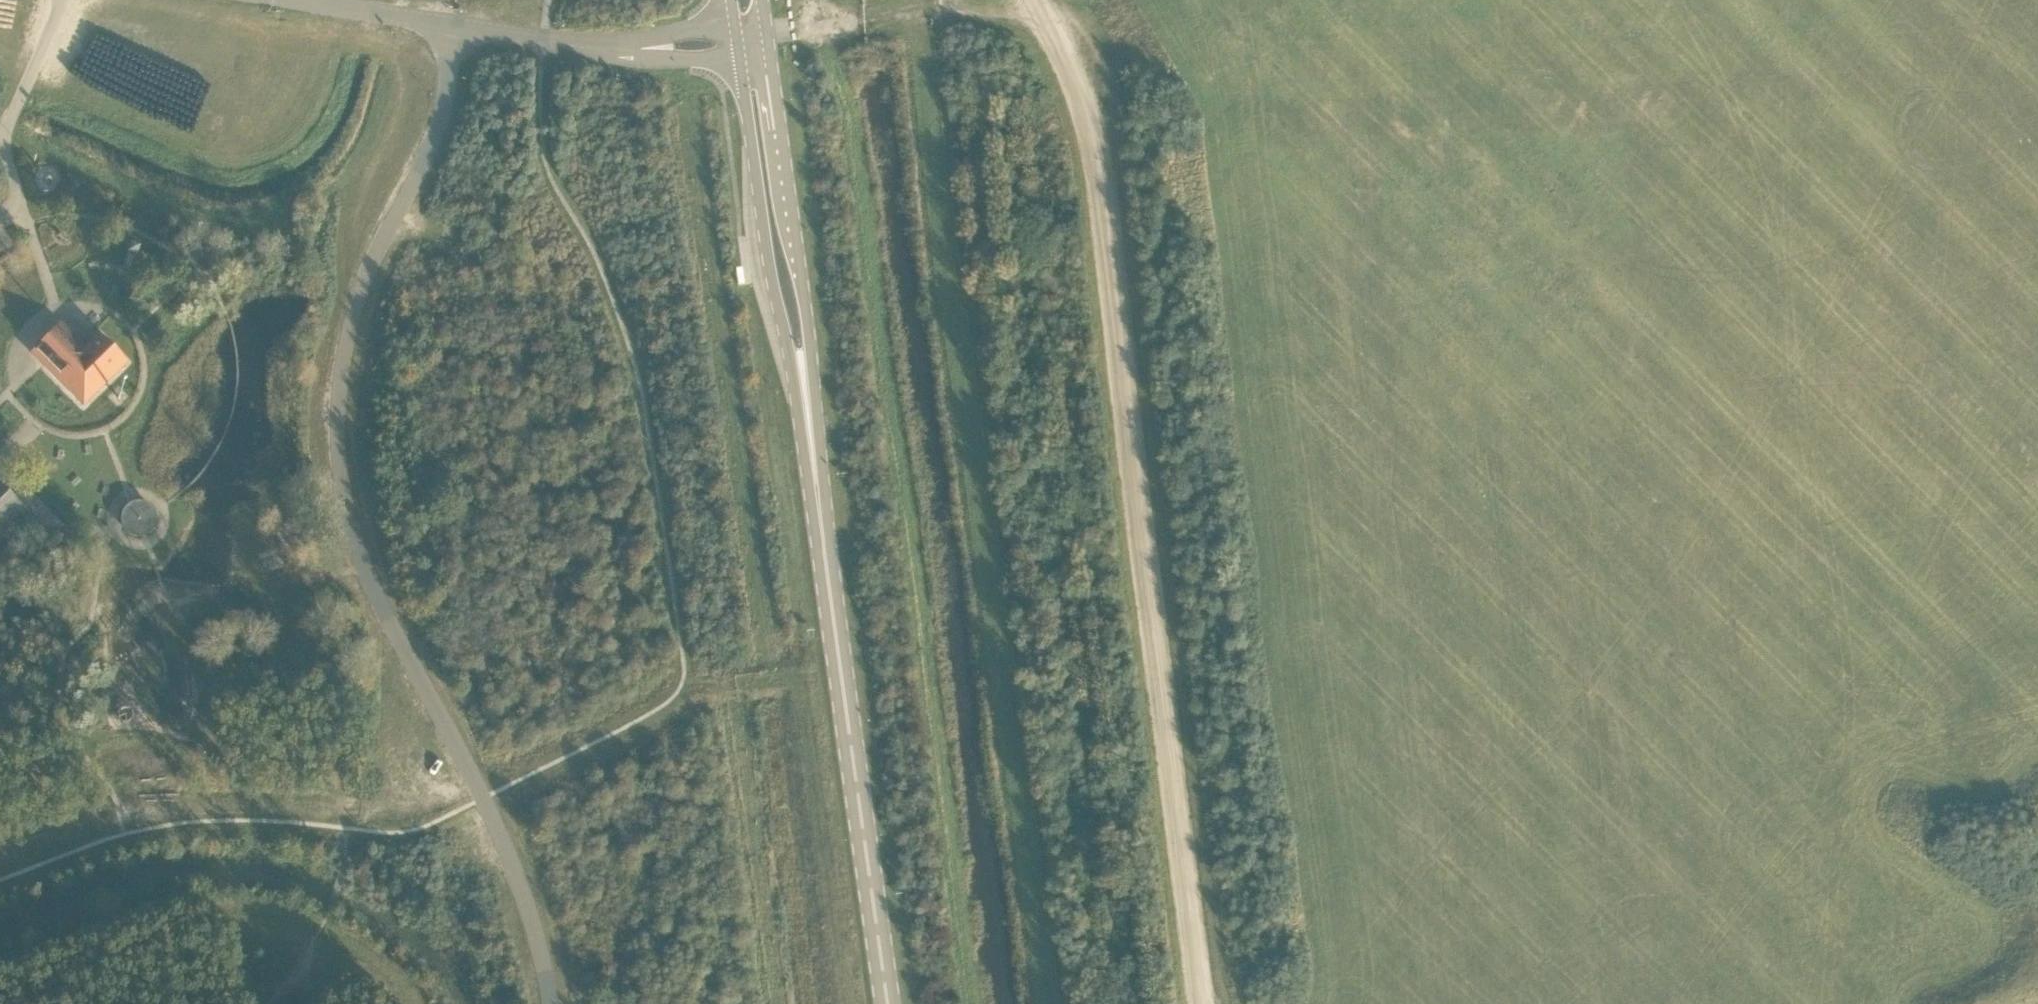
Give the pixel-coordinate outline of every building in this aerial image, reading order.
[(135,256),(137,248),(129,246),(127,254),(135,256)] [(168,279),(175,272),(165,262),(158,269),(168,279)] [(83,405),(126,362),(97,334),(83,348),(60,325),(32,353),(45,367),(83,405)] [(29,515),(15,500),(0,486),(0,544),(29,515)] [(146,503),(135,502),(125,507),(120,518),(123,529),(131,537),(142,538),(152,532),(157,522),(155,511),(146,503)]
